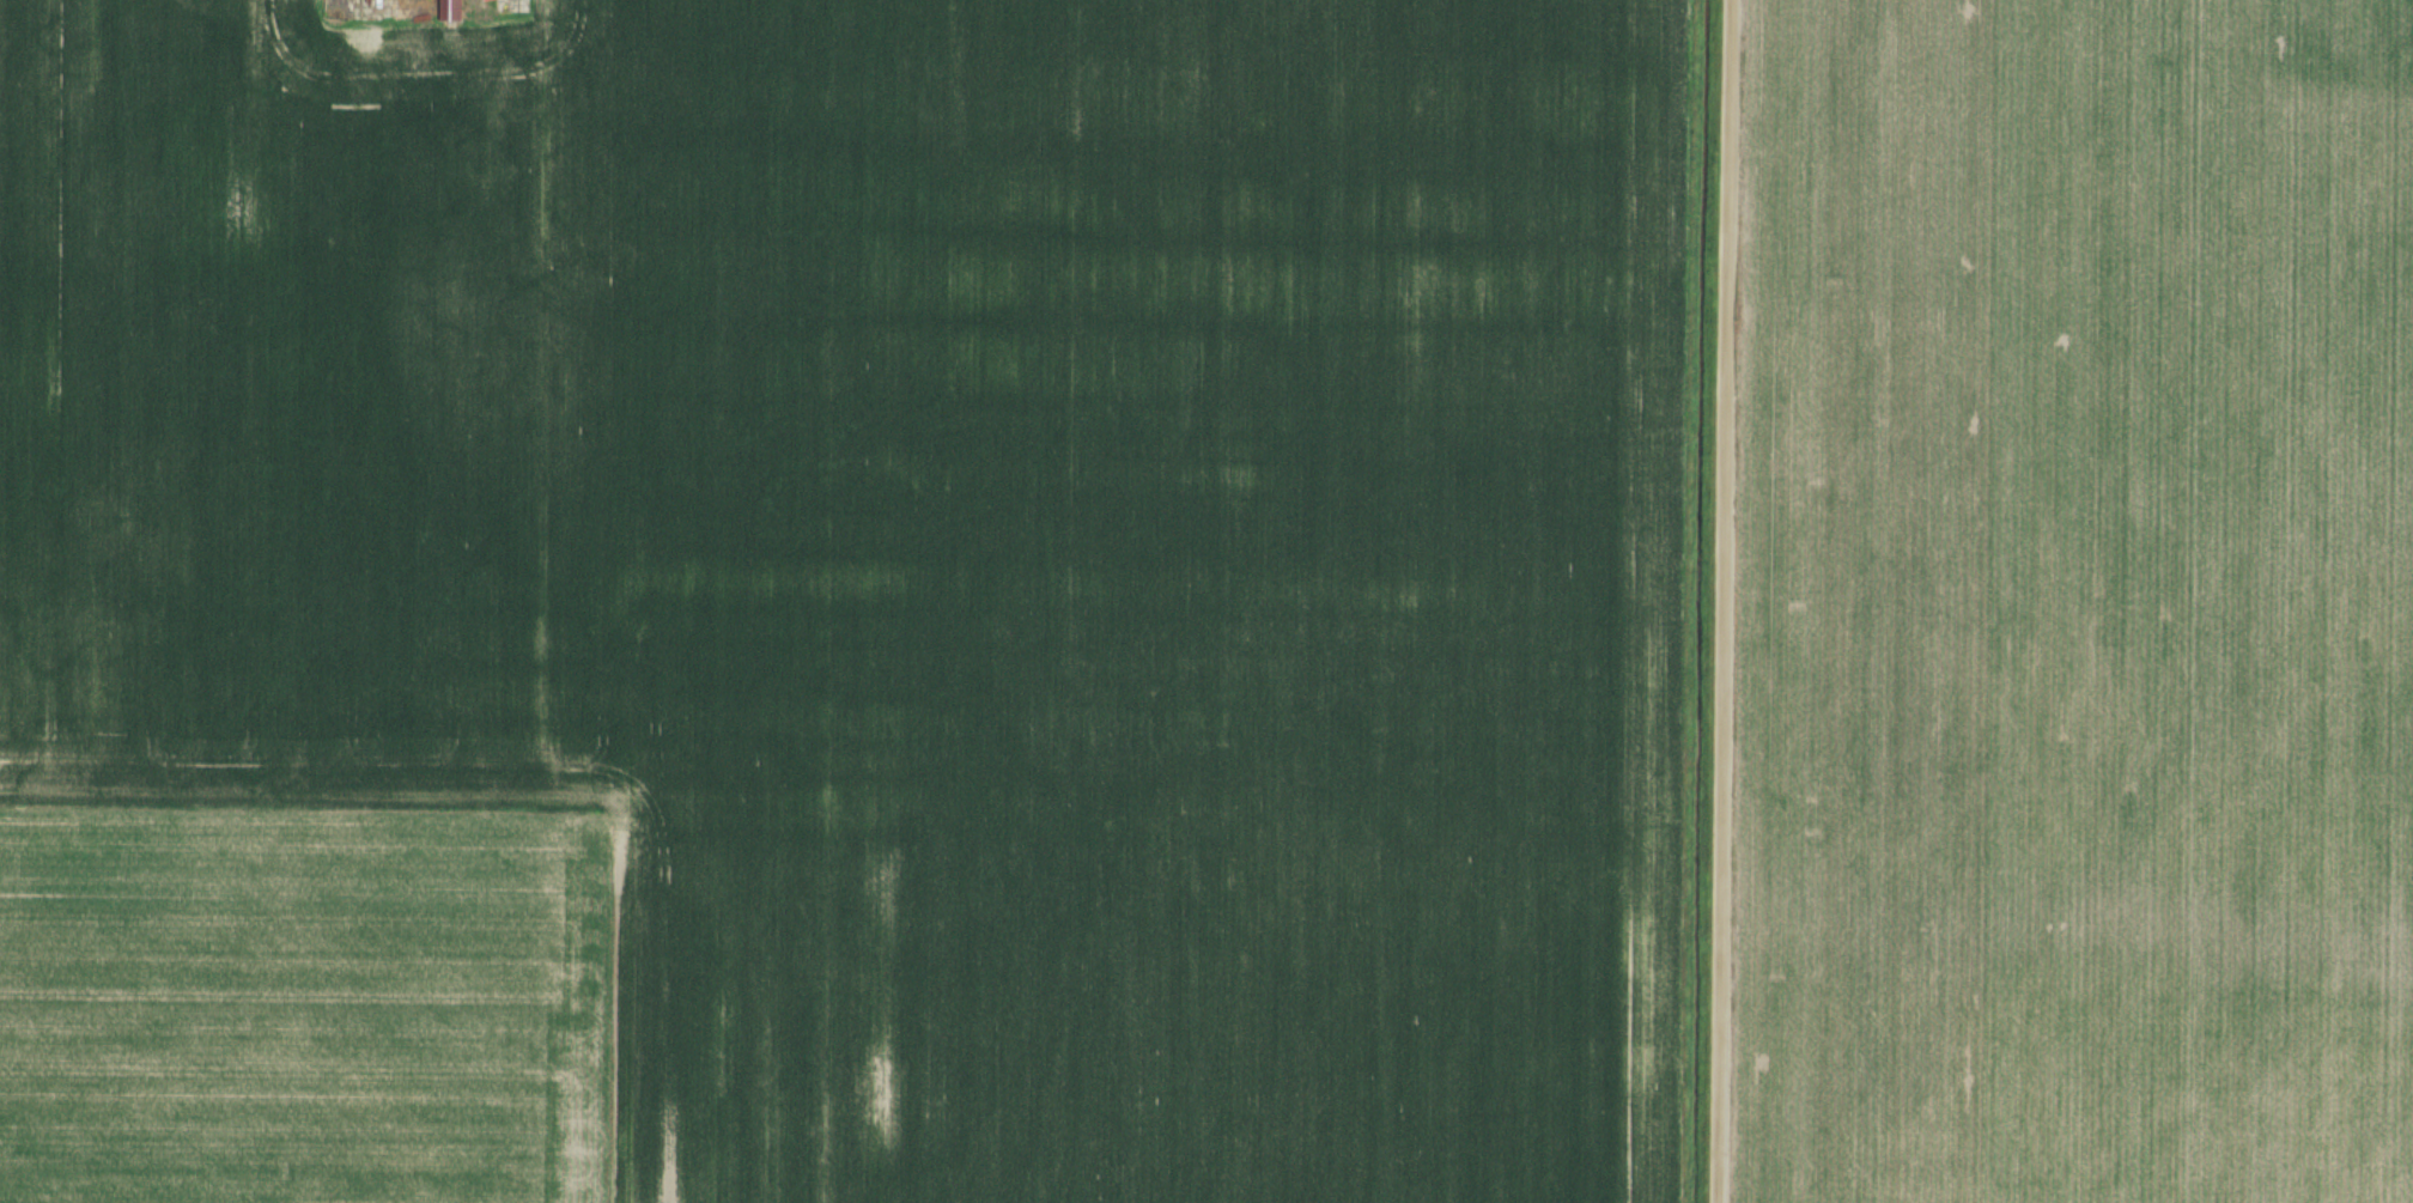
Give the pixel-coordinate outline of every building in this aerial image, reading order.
[(466,0),(443,0),(443,21),(466,21),(466,0)]
